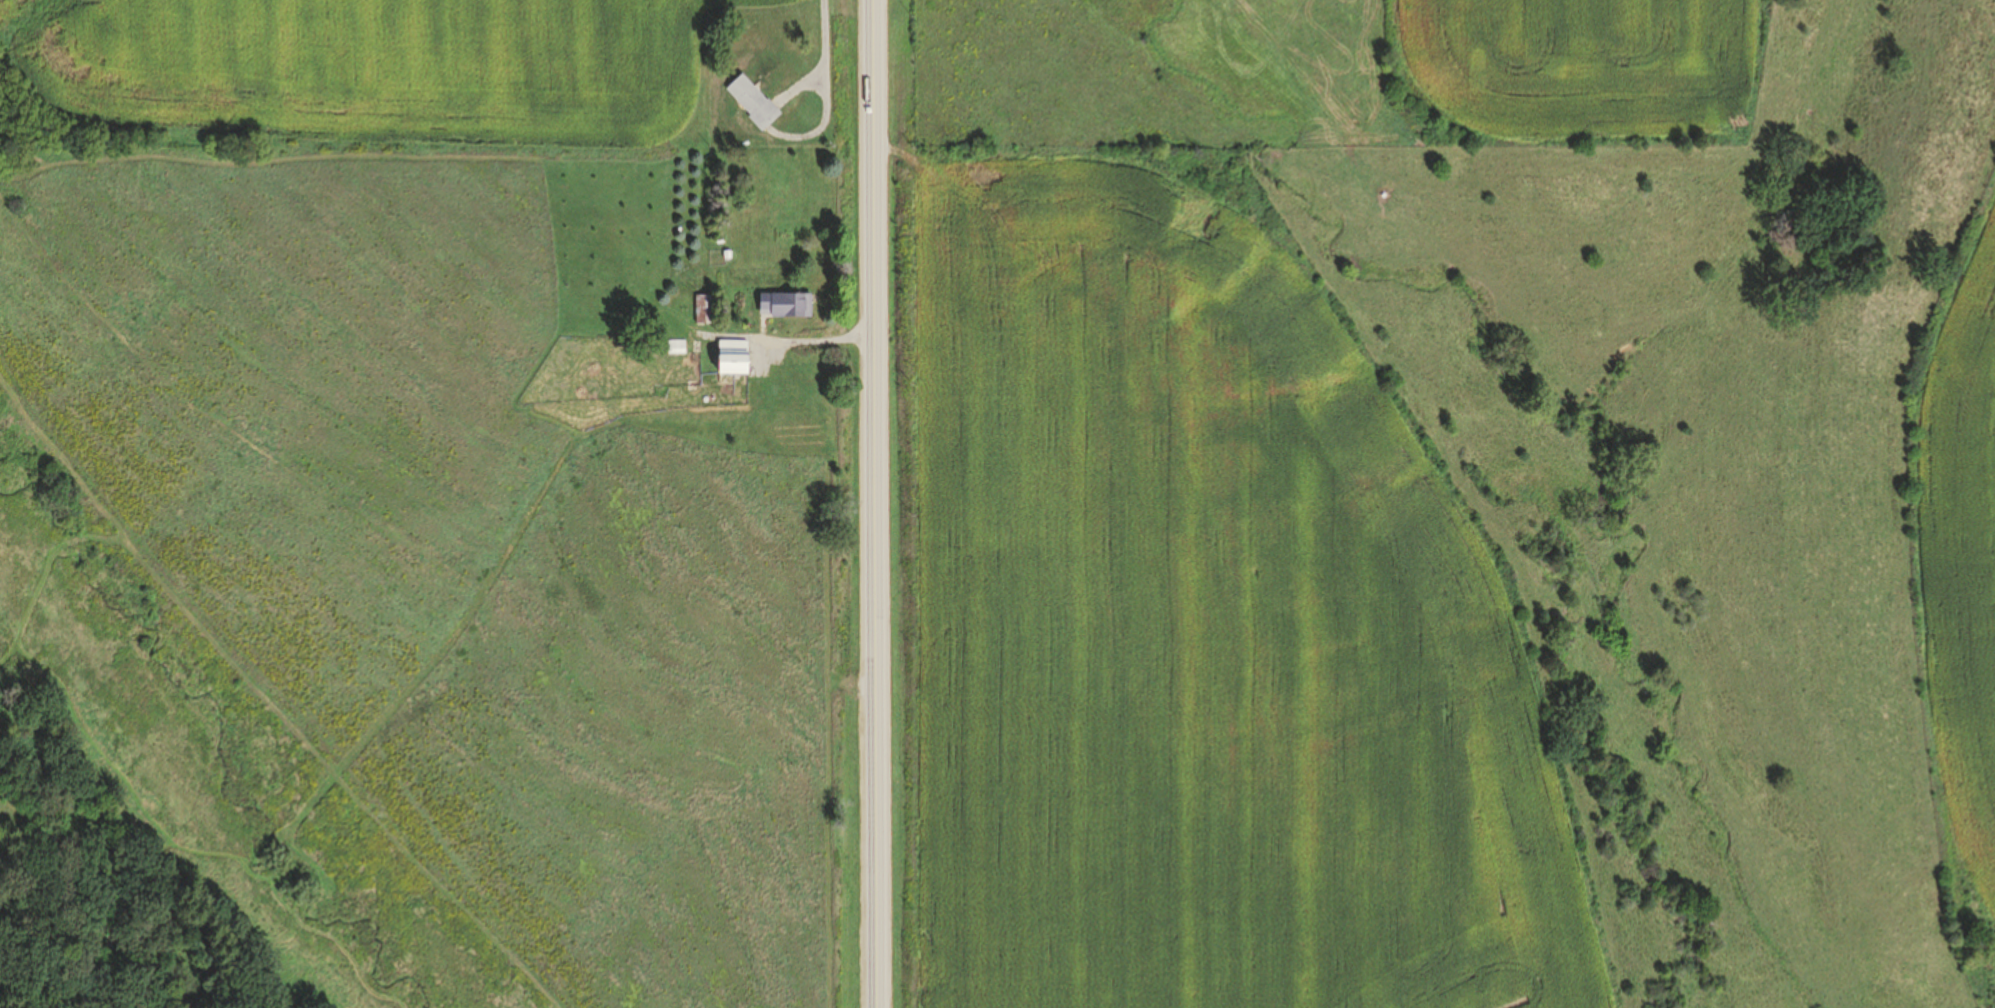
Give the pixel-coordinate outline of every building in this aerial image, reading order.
[(720,91),(759,130),(776,114),(737,74),(720,91)] [(808,292),(752,292),(752,317),(808,317),(808,292)] [(705,322),(705,296),(693,296),(693,322),(705,322)] [(683,354),(683,340),(662,340),(662,354),(683,354)] [(746,373),(746,341),(712,341),(712,351),(704,351),(704,373),(746,373)]
